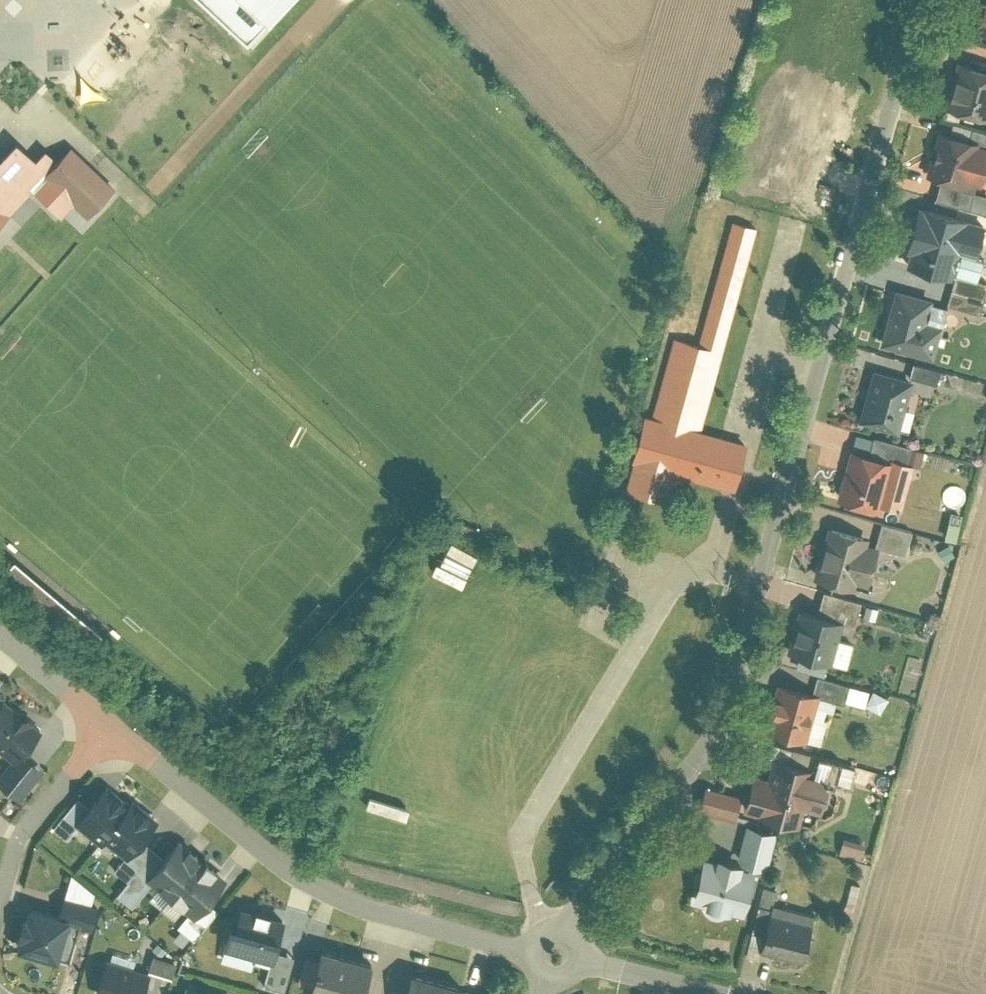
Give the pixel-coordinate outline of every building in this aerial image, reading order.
[(243,41),(281,0),(199,0),(243,41)] [(985,28),(985,0),(982,0),(976,25),(985,28)] [(959,53),(947,101),(985,110),(985,59),(959,53)] [(925,170),(941,174),(975,182),(982,183),(985,166),(985,141),(979,139),(981,133),(936,123),(925,170)] [(116,180),(75,142),(49,170),(90,208),(116,180)] [(43,175),(9,143),(0,153),(0,220),(43,175)] [(941,174),(936,194),(985,207),(985,206),(985,189),(973,186),(975,182),(941,174)] [(902,259),(951,272),(958,246),(977,251),(985,219),(917,202),(902,259)] [(664,377),(655,413),(701,424),(754,229),(734,224),(690,384),(664,377)] [(985,279),(955,271),(947,300),(978,308),(985,279)] [(879,338),(933,353),(942,320),(926,316),(932,293),(894,282),(879,338)] [(939,364),(913,357),(909,371),(935,378),(939,364)] [(872,362),(857,415),(897,427),(912,373),(872,362)] [(655,413),(644,410),(625,485),(669,496),(676,468),(732,482),(744,435),(701,424),(655,413)] [(869,446),(906,455),(910,440),(873,431),(869,446)] [(869,446),(849,440),(837,489),(900,505),(912,457),(906,455),(869,446)] [(943,532),(956,536),(963,510),(950,506),(943,532)] [(911,526),(881,518),(875,540),(904,548),(911,526)] [(813,574),(852,584),(854,577),(866,580),(877,542),(865,539),(867,531),(828,520),(813,574)] [(938,546),(944,557),(954,551),(947,541),(938,546)] [(850,603),(851,595),(819,590),(816,606),(841,610),(842,602),(850,603)] [(874,616),(877,603),(866,600),(863,613),(874,616)] [(825,656),(829,657),(842,614),(799,602),(787,645),(799,649),(825,656)] [(825,656),(799,649),(795,662),(821,670),(825,656)] [(816,670),(812,686),(777,676),(764,723),(804,734),(816,690),(844,698),(845,694),(849,680),(816,670)] [(868,685),(849,680),(845,694),(863,699),(868,685)] [(865,700),(880,709),(888,695),(873,686),(865,700)] [(3,702),(0,705),(0,746),(17,758),(39,729),(3,702)] [(818,799),(824,775),(835,778),(841,754),(816,748),(812,761),(772,750),(767,770),(751,765),(741,805),(757,809),(797,820),(803,795),(818,799)] [(0,782),(26,801),(47,772),(22,754),(0,782)] [(741,790),(705,781),(699,804),(734,814),(741,790)] [(153,824),(104,787),(77,823),(126,860),(153,824)] [(736,852),(766,862),(777,828),(747,819),(736,852)] [(223,883),(174,847),(147,883),(196,919),(223,883)] [(714,854),(702,851),(690,897),(740,911),(753,864),(741,861),(742,856),(716,849),(714,854)] [(89,921),(97,882),(63,875),(56,915),(89,921)] [(761,882),(757,899),(769,902),(770,899),(773,899),(776,885),(761,882)] [(750,928),(762,930),(769,902),(757,899),(750,928)] [(773,899),(770,899),(769,902),(762,930),(759,945),(798,954),(809,908),(773,899)] [(282,921),(234,909),(224,951),(272,963),(282,921)] [(66,920),(26,910),(15,956),(55,966),(66,920)] [(144,966),(170,974),(175,957),(149,950),(144,966)] [(320,953),(309,993),(362,993),(369,966),(320,953)] [(105,965),(96,993),(143,993),(148,979),(105,965)] [(410,977),(406,993),(459,993),(460,989),(410,977)]
